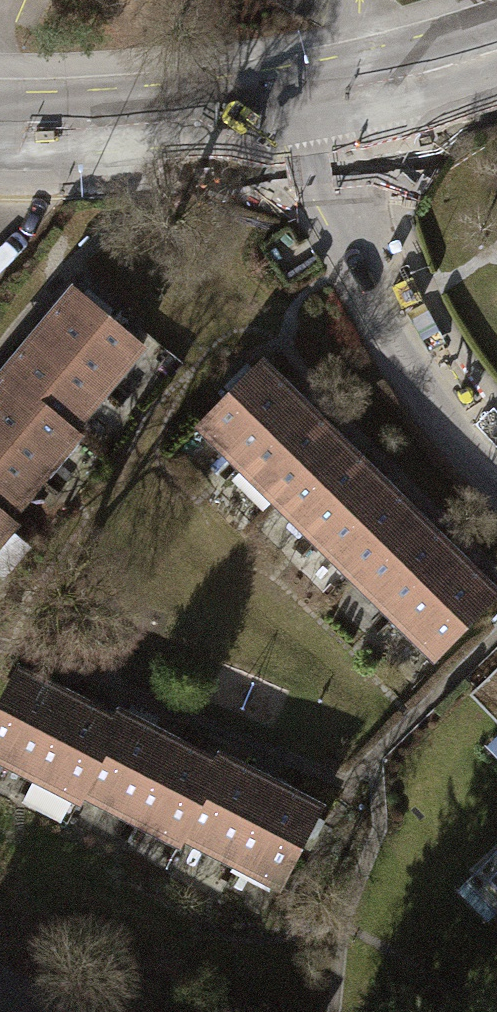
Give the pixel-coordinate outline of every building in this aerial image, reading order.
[(71,293),(37,333),(102,388),(137,347),(100,315),(107,306),(87,290),(79,299),(71,293)] [(66,430),(102,388),(37,333),(1,375),(7,381),(66,430)] [(200,426),(238,464),(298,403),(260,366),(200,426)] [(0,389),(0,448),(36,478),(72,435),(66,430),(7,381),(0,389)] [(238,464),(277,502),(337,442),(298,403),(238,464)] [(375,480),(337,442),(277,502),(315,540),(375,480)] [(1,519),(36,478),(0,448),(0,519),(1,519)] [(315,540),(352,578),(413,518),(375,480),(315,540)] [(352,578),(391,617),(452,557),(413,518),(352,578)] [(8,525),(1,519),(0,519),(0,535),(8,525)] [(491,596),(452,557),(391,617),(430,656),(491,596)] [(0,693),(0,759),(279,885),(319,796),(15,660),(0,693)] [(469,873),(496,901),(496,846),(469,873)]
